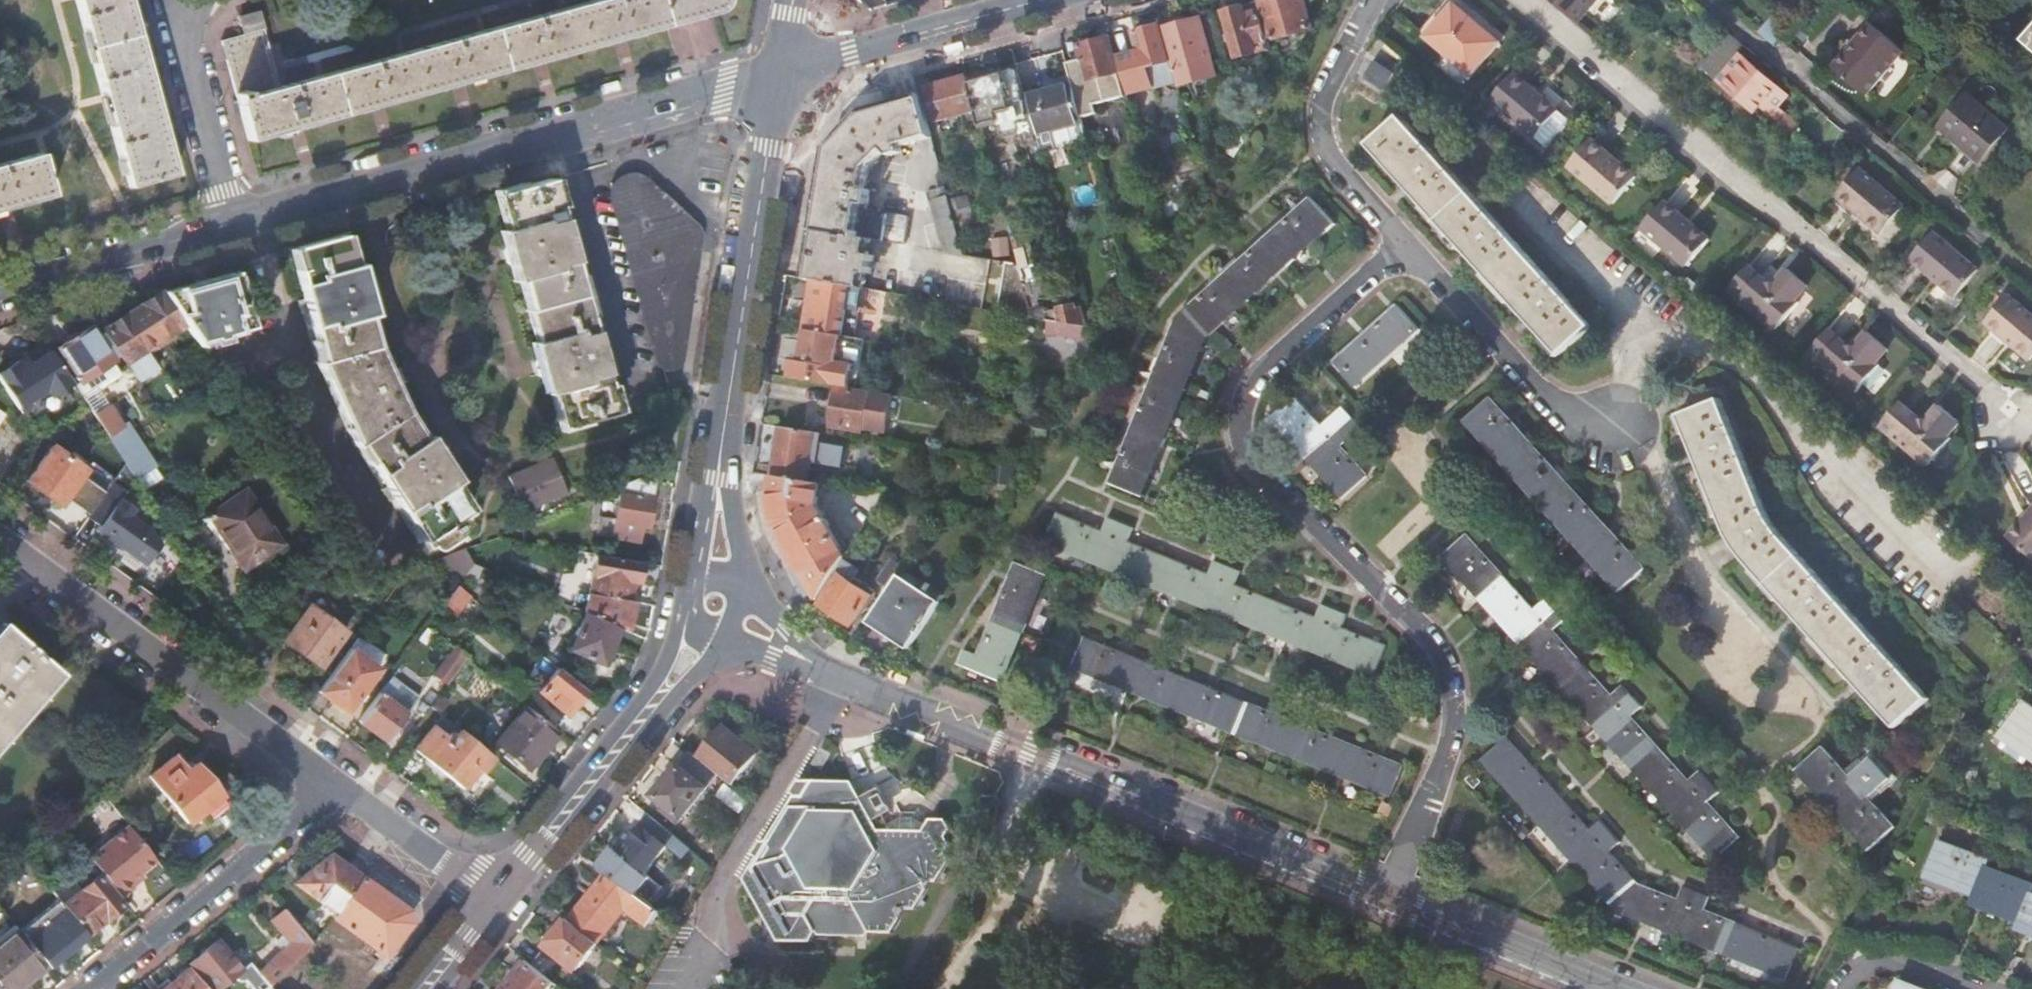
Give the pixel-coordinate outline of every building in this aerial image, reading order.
[(113,139),(151,84),(146,72),(148,72),(145,59),(143,59),(129,8),(131,7),(129,0),(75,0),(102,100),(113,139)] [(279,86),(259,13),(239,19),(244,33),(221,40),(249,140),(714,13),(721,8),(724,3),(725,0),(595,0),(279,86)] [(1263,1),(1274,39),(1314,28),(1306,0),(1267,0),(1263,1)] [(1598,0),(1552,0),(1578,23),(1598,0)] [(1239,58),(1273,49),(1259,2),(1226,12),(1239,58)] [(1503,43),(1457,3),(1428,37),(1474,76),(1503,43)] [(1163,29),(1177,80),(1178,85),(1217,74),(1201,18),(1163,29)] [(1865,94),(1903,49),(1869,21),(1833,68),(1865,94)] [(1177,80),(1163,29),(1162,24),(1133,31),(1139,51),(1141,59),(1136,60),(1134,53),(1119,57),(1129,94),(1177,80)] [(1715,80),(1738,52),(1745,45),(1730,32),(1700,68),(1715,80)] [(1083,60),(1069,64),(1074,84),(1084,117),(1098,113),(1095,103),(1125,95),(1110,38),(1080,46),(1083,60)] [(1753,113),(1760,105),(1779,120),(1785,113),(1777,108),(1788,94),(1767,76),(1769,74),(1759,67),(1758,68),(1738,52),(1715,80),(1753,113)] [(1383,90),(1393,73),(1375,62),(1364,80),(1383,90)] [(968,77),(977,108),(982,127),(1000,122),(1003,137),(1019,132),(1023,147),(1039,143),(1036,133),(1026,96),(1018,69),(990,77),(988,71),(968,77)] [(1559,110),(1516,73),(1492,99),(1536,137),(1559,110)] [(937,120),(977,108),(968,77),(928,88),(937,120)] [(165,137),(151,84),(113,139),(124,176),(172,163),(165,137)] [(1036,133),(1085,120),(1084,117),(1074,84),(1026,96),(1036,133)] [(827,148),(814,229),(871,238),(905,244),(908,216),(867,210),(869,190),(864,189),(867,168),(887,150),(892,155),(903,152),(901,146),(933,138),(921,94),(861,111),(827,148)] [(2008,127),(1967,94),(1939,127),(1980,160),(2008,127)] [(1785,113),(1779,120),(1772,129),(1786,141),(1800,124),(1785,113)] [(1371,146),(1559,356),(1591,328),(1402,118),(1371,146)] [(1638,177),(1593,139),(1571,166),(1615,204),(1638,177)] [(6,207),(51,195),(42,159),(40,152),(0,163),(0,209),(6,207)] [(172,163),(124,176),(127,187),(175,173),(172,163)] [(1904,206),(1860,168),(1837,196),(1881,234),(1904,206)] [(550,177),(498,192),(508,227),(504,228),(518,280),(522,279),(539,339),(534,340),(548,392),(553,391),(563,426),(614,412),(588,315),(583,316),(572,275),(576,274),(550,177)] [(615,193),(615,195),(660,358),(661,360),(663,361),(665,362),(666,362),(668,362),(670,361),(672,360),(673,359),(675,358),(675,356),(693,249),(690,227),(639,180),(637,180),(635,179),(632,179),(630,179),(627,179),(625,180),(622,182),(620,183),(618,185),(617,188),(616,190),(615,193)] [(965,254),(964,250),(949,195),(930,200),(943,250),(965,254)] [(969,196),(954,200),(960,225),(976,221),(969,196)] [(1176,327),(1111,485),(1140,497),(1160,449),(1164,450),(1167,442),(1163,440),(1206,337),(1287,264),(1289,266),(1294,260),(1293,259),(1332,223),(1312,200),(1181,318),(1176,327)] [(1710,240),(1665,202),(1642,229),(1686,267),(1710,240)] [(816,280),(852,286),(863,288),(866,271),(871,272),(874,254),(868,253),(871,238),(814,229),(806,278),(816,280)] [(1020,263),(1034,316),(1062,320),(1089,325),(1084,307),(1077,309),(1076,305),(1060,307),(1061,309),(1049,311),(1048,309),(1042,311),(1040,301),(1046,300),(1027,232),(1012,236),(1016,250),(1020,263)] [(1977,269),(1934,232),(1911,260),(1954,297),(1977,269)] [(342,234),(294,247),(300,270),(296,271),(303,298),(297,300),(301,313),(303,312),(316,361),(353,443),(381,488),(380,489),(387,500),(389,500),(417,543),(443,527),(446,531),(453,526),(451,521),(465,511),(449,485),(453,482),(424,437),(419,440),(402,412),(391,387),(399,383),(393,370),(385,374),(373,348),(364,316),(369,315),(355,263),(350,265),(342,234)] [(964,250),(965,254),(1007,261),(1020,263),(1016,250),(997,247),(964,250)] [(1000,310),(1034,316),(1020,263),(1007,261),(1000,310)] [(1766,280),(1747,264),(1728,287),(1776,327),(1798,301),(1794,297),(1806,284),(1787,268),(1776,280),(1766,280)] [(196,285),(164,294),(195,341),(211,336),(214,348),(227,344),(225,337),(253,330),(238,274),(210,282),(209,277),(195,281),(196,285)] [(816,280),(808,329),(842,334),(843,335),(852,286),(816,280)] [(101,332),(125,368),(183,329),(159,293),(101,332)] [(2009,295),(1986,323),(2030,361),(2031,359),(2031,315),(2009,295)] [(1397,306),(1335,363),(1355,385),(1418,328),(1397,306)] [(1059,336),(1093,341),(1089,325),(1062,320),(1059,336)] [(91,328),(53,349),(82,398),(119,376),(91,328)] [(1846,345),(1827,328),(1808,351),(1854,391),(1877,364),(1874,362),(1885,348),(1866,331),(1855,345),(1846,345)] [(837,366),(842,334),(808,329),(803,360),(793,359),(790,377),(851,387),(854,368),(837,366)] [(0,372),(0,384),(20,416),(70,385),(50,351),(30,363),(26,356),(0,372)] [(244,364),(227,367),(231,387),(247,384),(244,364)] [(865,430),(865,427),(889,431),(895,397),(838,388),(832,425),(865,430)] [(138,479),(158,466),(116,398),(95,410),(138,479)] [(1273,418),(1344,497),(1366,478),(1339,449),(1359,430),(1342,411),(1321,429),(1294,399),(1273,418)] [(1582,553),(1585,551),(1620,590),(1643,570),(1491,400),(1468,420),(1502,458),(1499,461),(1506,469),(1509,466),(1578,542),(1575,545),(1582,553)] [(1745,563),(1894,728),(1927,699),(1779,536),(1769,521),(1718,401),(1678,417),(1727,534),(1745,563)] [(1918,418),(1900,402),(1880,425),(1926,464),(1949,437),(1946,434),(1957,420),(1938,405),(1927,418),(1918,418)] [(781,426),(773,475),(808,481),(816,432),(781,426)] [(85,474),(53,450),(26,487),(58,511),(85,474)] [(551,457),(507,475),(520,510),(564,492),(551,457)] [(648,525),(657,469),(621,483),(615,520),(602,519),(600,534),(637,540),(641,524),(648,525)] [(821,484),(808,481),(773,475),(770,491),(777,527),(818,598),(846,556),(817,505),(821,484)] [(94,536),(145,571),(160,549),(152,534),(133,521),(139,512),(124,502),(130,494),(113,482),(86,521),(99,529),(94,536)] [(284,546),(246,491),(205,519),(244,574),(284,546)] [(2006,538),(2031,560),(2031,509),(2006,538)] [(1364,676),(1372,679),(1384,648),(1340,630),(1345,618),(1321,608),(1316,621),(1233,588),(1239,574),(1213,564),(1208,576),(1127,544),(1132,531),(1107,520),(1101,534),(1058,515),(1045,545),(1052,549),(1054,546),(1152,586),(1151,589),(1158,592),(1159,589),(1258,628),(1257,632),(1266,636),(1267,633),(1366,672),(1364,676)] [(1706,855),(1712,862),(1737,840),(1705,803),(1716,793),(1697,773),(1686,783),(1628,719),(1639,708),(1620,687),(1609,696),(1551,632),(1562,622),(1542,601),(1532,610),(1465,537),(1444,556),(1477,594),(1474,596),(1481,604),(1483,602),(1554,680),(1551,683),(1558,691),(1560,689),(1632,767),(1629,769),(1635,776),(1638,774),(1709,852),(1706,855)] [(472,564),(465,547),(442,557),(464,575),(472,564)] [(638,582),(641,562),(595,554),(589,592),(588,594),(629,601),(633,581),(638,582)] [(876,581),(889,590),(902,570),(903,568),(890,560),(876,581)] [(966,653),(961,665),(1001,681),(1021,632),(1025,634),(1028,625),(1024,623),(1044,574),(1017,563),(979,658),(966,653)] [(927,583),(902,570),(889,590),(872,616),(890,628),(886,633),(910,649),(941,603),(922,589),(927,583)] [(840,575),(821,604),(852,624),(872,595),(840,575)] [(468,595),(456,585),(443,604),(455,613),(468,595)] [(584,612),(618,628),(630,633),(637,602),(629,601),(588,594),(584,612)] [(602,664),(618,628),(584,612),(569,649),(602,664)] [(346,631),(320,613),(316,616),(288,635),(283,643),(320,667),(346,631)] [(61,679),(0,626),(0,748),(61,679)] [(434,632),(426,627),(417,640),(425,645),(434,632)] [(382,653),(358,636),(350,648),(378,669),(384,661),(382,653)] [(1342,780),(1343,776),(1389,795),(1401,767),(1084,639),(1072,667),(1121,687),(1120,690),(1128,694),(1130,690),(1226,730),(1225,733),(1234,736),(1235,732),(1333,772),(1332,776),(1342,780)] [(350,648),(318,691),(347,712),(378,669),(350,648)] [(432,675),(447,685),(466,658),(452,648),(432,675)] [(566,714),(585,690),(558,668),(539,691),(566,714)] [(419,697),(390,677),(359,721),(387,741),(396,729),(399,731),(408,719),(404,717),(419,697)] [(2024,704),(1999,740),(2031,762),(2031,710),(2024,704)] [(527,769),(557,732),(526,707),(496,744),(527,769)] [(723,724),(697,755),(719,773),(733,784),(758,753),(723,724)] [(481,771),(493,757),(459,730),(455,735),(451,732),(447,736),(434,726),(415,750),(458,784),(474,766),(481,771)] [(1739,958),(1786,978),(1797,950),(1703,912),(1709,899),(1682,888),(1676,901),(1637,884),(1609,853),(1619,844),(1600,823),(1590,832),(1506,740),(1484,761),(1536,817),(1533,819),(1539,826),(1542,824),(1622,910),(1728,954),(1727,957),(1737,962),(1739,958)] [(1799,770),(1871,850),(1893,829),(1867,799),(1888,781),(1870,760),(1848,779),(1822,749),(1799,770)] [(683,818),(719,773),(697,755),(690,750),(654,795),(683,818)] [(819,751),(810,768),(819,773),(828,757),(819,751)] [(174,758),(150,778),(186,822),(219,796),(194,765),(185,772),(174,758)] [(945,822),(930,821),(926,827),(923,833),(891,833),(877,832),(852,785),(812,784),(806,794),(795,788),(791,795),(791,801),(780,821),(777,826),(766,846),(760,849),(752,861),(755,866),(741,888),(775,944),(808,946),(815,936),(890,937),(906,915),(916,914),(934,886),(940,885),(950,863),(946,855),(950,848),(946,839),(950,831),(945,822)] [(797,784),(795,788),(806,794),(812,784),(797,784)] [(876,790),(869,794),(873,802),(880,798),(876,790)] [(981,801),(983,808),(997,807),(996,795),(984,796),(981,801)] [(651,816),(607,872),(608,872),(632,890),(667,847),(681,857),(690,848),(651,816)] [(887,828),(891,833),(923,833),(926,827),(913,822),(902,822),(887,828)] [(133,888),(132,886),(128,882),(139,873),(155,861),(126,826),(87,857),(120,898),(133,888)] [(1986,868),(1988,862),(1940,842),(1925,879),(1974,898),(1971,906),(2019,925),(2016,931),(2031,937),(2031,886),(1986,868)] [(1126,869),(1089,853),(1079,877),(1116,893),(1126,869)] [(294,883),(335,912),(361,876),(330,854),(294,883)] [(660,910),(632,890),(608,872),(570,919),(599,942),(627,906),(634,912),(633,913),(650,925),(660,910)] [(361,876),(335,912),(331,917),(384,954),(409,923),(407,911),(361,876)] [(64,879),(50,890),(65,909),(87,935),(122,906),(98,877),(76,895),(64,879)] [(26,941),(46,964),(48,967),(87,936),(87,935),(65,909),(26,941)] [(270,986),(312,944),(284,909),(271,920),(284,936),(285,947),(263,969),(259,965),(255,968),(270,986)] [(577,970),(599,942),(570,919),(568,918),(546,946),(577,970)] [(1,988),(15,988),(46,964),(26,941),(19,932),(0,948),(0,987),(1,988)] [(189,964),(209,988),(217,988),(225,982),(231,988),(238,983),(232,977),(242,968),(218,940),(189,964)] [(555,982),(528,960),(504,988),(549,988),(555,982)] [(190,968),(164,988),(207,988),(190,968)] [(270,986),(255,968),(247,977),(254,986),(251,988),(267,988),(270,986)]
